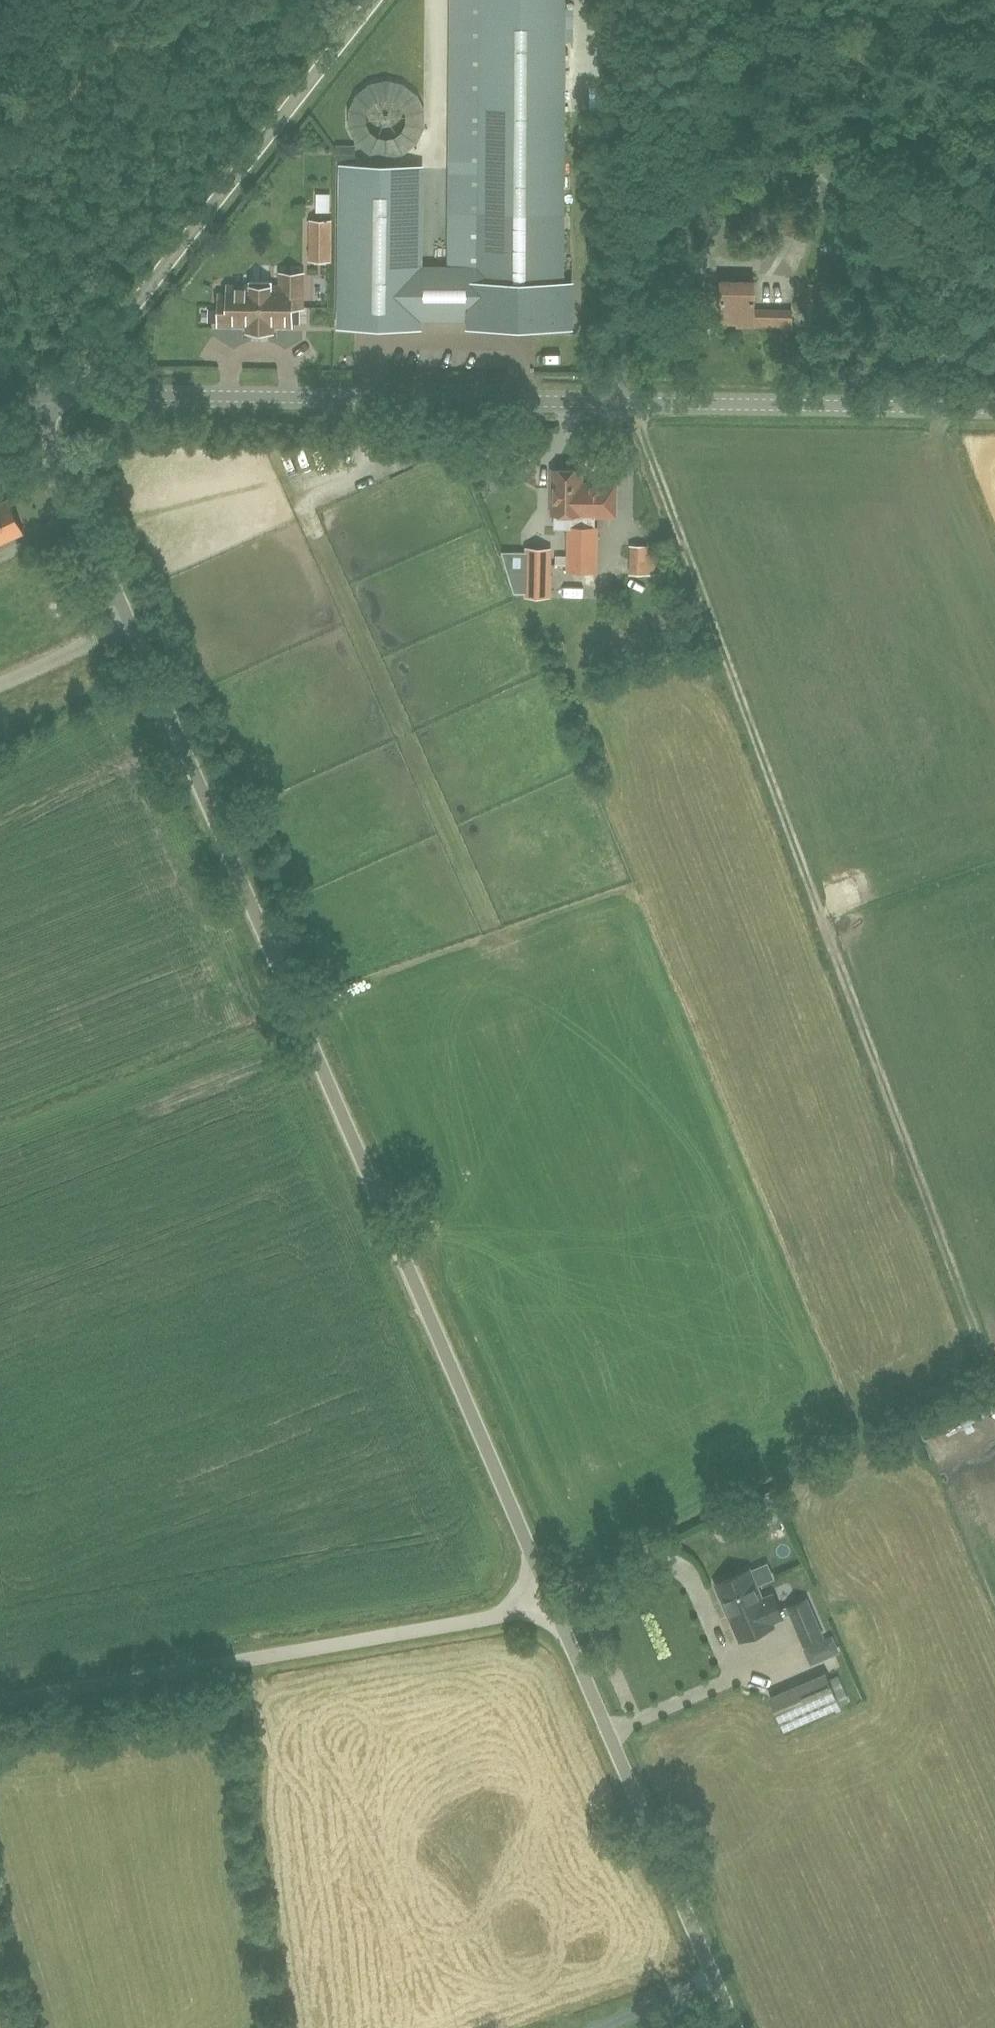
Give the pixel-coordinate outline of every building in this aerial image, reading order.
[(553,325),(571,325),(571,283),(562,283),(564,0),(453,0),(451,269),(419,268),(420,169),(342,168),(340,327),(418,328),(418,319),(468,319),(468,324),(486,324),(493,313),(498,317),(503,319),(508,321),(514,322),(519,323),(525,322),(531,321),(536,320),(541,317),(546,314),(553,325)] [(354,145),(416,157),(429,91),(367,79),(354,145)] [(449,194),(438,194),(438,230),(448,231),(448,214),(449,215),(449,194)] [(309,260),(329,260),(330,220),(310,220),(309,260)] [(281,274),(281,287),(272,286),(272,281),(249,281),(249,286),(228,286),(228,295),(219,295),(219,324),(248,324),(248,331),(271,332),(271,325),(291,325),(291,307),(301,307),(302,274),(281,274)] [(791,327),(791,311),(754,310),(755,282),(723,281),(722,322),(749,323),(749,326),(791,327)] [(807,327),(828,328),(829,284),(809,283),(807,327)] [(206,309),(206,324),(217,325),(218,310),(206,309)] [(579,515),(579,501),(587,501),(587,485),(580,485),(580,470),(552,470),(552,514),(570,515),(570,527),(568,527),(567,572),(596,572),(597,527),(587,527),(587,515),(579,515)] [(579,501),(579,515),(587,515),(614,515),(615,485),(587,485),(587,501),(579,501)] [(22,533),(7,501),(0,504),(0,543),(22,533)] [(649,547),(629,546),(629,576),(658,576),(658,554),(648,554),(649,547)] [(549,597),(550,549),(528,548),(526,596),(549,597)] [(771,1622),(782,1618),(772,1595),(762,1600),(756,1586),(775,1578),(768,1562),(716,1584),(740,1640),(773,1626),(771,1622)] [(806,1600),(788,1607),(804,1644),(822,1636),(806,1600)] [(809,1647),(816,1663),(843,1651),(836,1635),(809,1647)] [(825,1674),(769,1697),(783,1731),(839,1707),(825,1674)]
